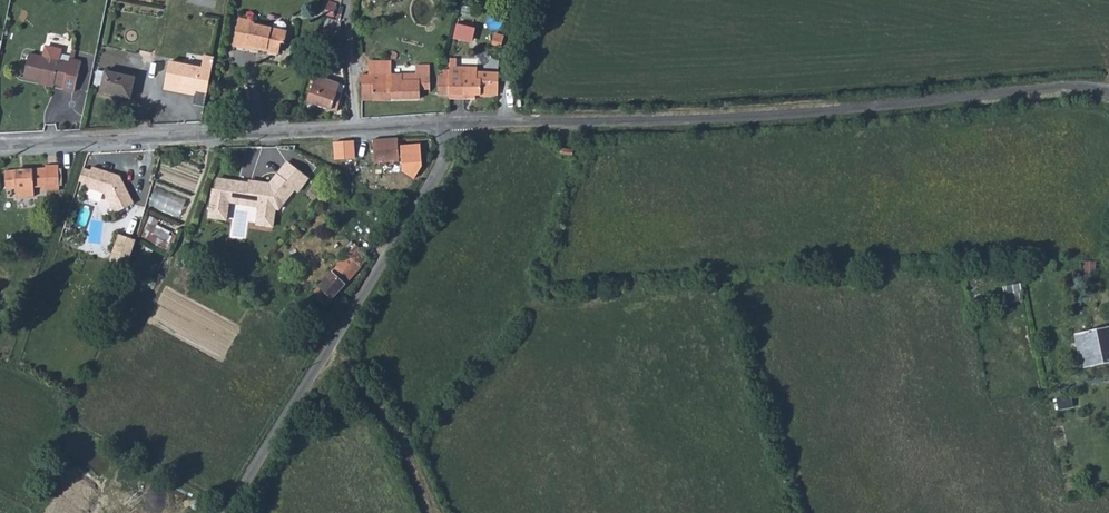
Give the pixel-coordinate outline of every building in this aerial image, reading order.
[(471,42),(476,20),(461,17),(456,39),(471,42)] [(288,34),(253,27),(253,25),(241,23),(235,49),(254,53),(255,49),(267,51),(267,56),(278,58),(279,45),(286,46),(288,34)] [(438,42),(418,36),(415,47),(435,53),(438,42)] [(204,65),(170,61),(166,90),(198,94),(199,90),(212,92),(216,55),(206,54),(204,65)] [(68,65),(28,58),(23,82),(37,84),(53,87),(53,85),(64,86),(63,92),(74,94),(80,63),(69,61),(68,65)] [(362,84),(363,98),(426,94),(425,70),(425,62),(411,63),(411,71),(402,71),(402,77),(380,78),(379,83),(362,84)] [(466,95),(497,94),(499,73),(478,72),(477,62),(452,62),(451,80),(451,94),(451,98),(466,98),(466,95)] [(133,80),(104,73),(99,94),(128,101),(133,80)] [(348,83),(322,75),(313,102),(339,110),(348,83)] [(451,80),(440,80),(439,95),(451,94),(451,80)] [(207,104),(209,93),(199,91),(197,102),(207,104)] [(399,138),(374,141),(377,164),(400,162),(399,138)] [(213,189),(209,219),(229,223),(232,205),(259,209),(257,226),(276,229),(278,214),(311,179),(288,161),(272,184),(217,178),(216,189),(213,189)] [(123,177),(93,168),(92,171),(88,184),(86,189),(107,195),(117,214),(137,205),(123,177)] [(47,172),(6,174),(7,192),(16,192),(33,191),(47,190),(60,189),(59,169),(46,169),(47,172)] [(92,171),(84,169),(79,182),(88,184),(92,171)] [(33,191),(16,192),(17,200),(34,199),(33,191)] [(362,244),(324,288),(316,299),(332,311),(371,262),(376,255),(362,244)] [(133,269),(140,253),(123,246),(116,262),(133,269)] [(128,280),(133,269),(116,262),(112,273),(128,280)] [(1080,335),(1080,370),(1099,369),(1099,353),(1108,352),(1108,333),(1080,335)] [(1099,353),(1099,369),(1108,368),(1108,352),(1099,353)]
